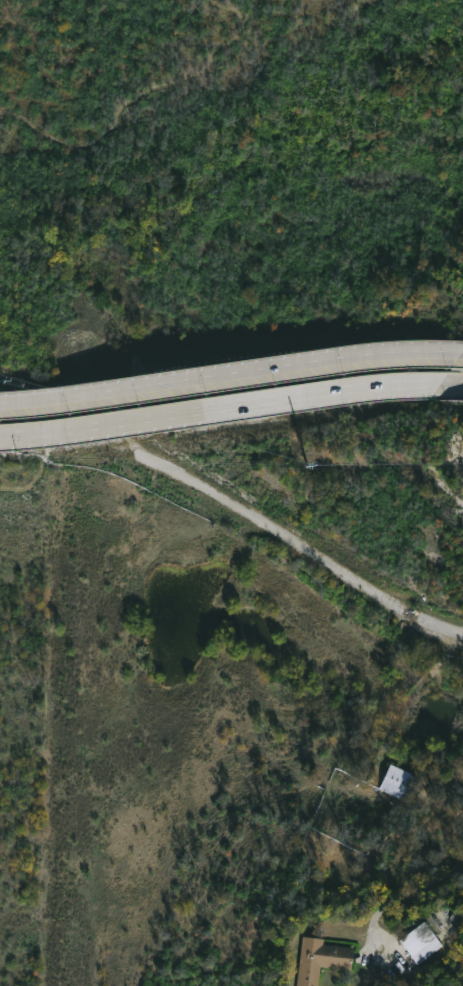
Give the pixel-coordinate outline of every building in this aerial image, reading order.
[(412,792),(408,800),(380,788),(391,763),(419,776),(412,792)] [(444,946),(419,965),(401,940),(426,921),(444,946)] [(322,967),(319,985),(298,985),(304,937),(326,940),(325,945),(356,949),(355,962),(354,971),(322,967)]
